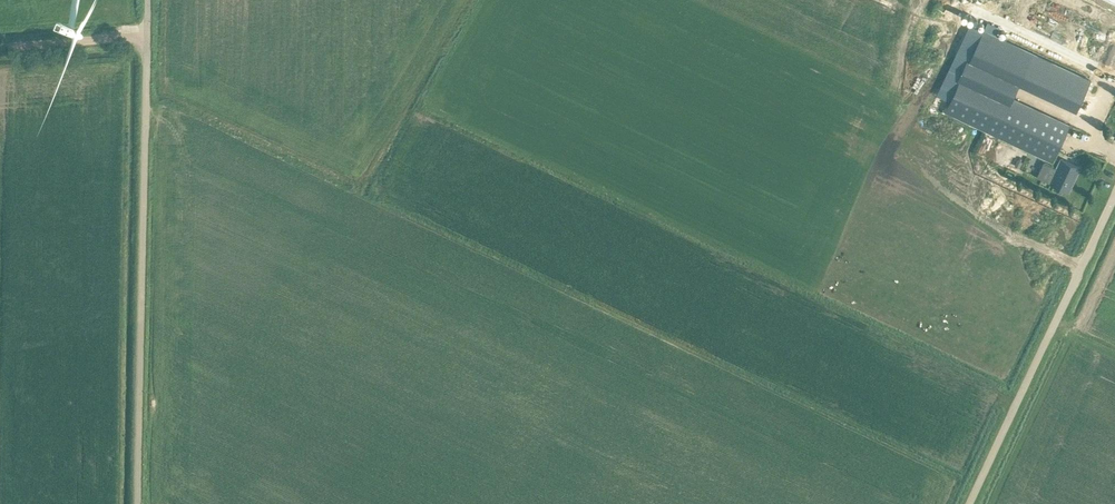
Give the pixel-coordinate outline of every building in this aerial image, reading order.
[(1003,3),(1105,51),(1114,29),(1114,18),(1076,0),(1005,0),(1003,3)] [(987,21),(984,28),(996,34),(999,26),(987,21)] [(984,30),(946,111),(1052,161),(1070,125),(1013,98),(1019,83),(1077,110),(1091,80),(1034,53),(984,30)] [(1061,158),(1056,168),(1044,162),(1037,176),(1069,191),(1073,181),(1072,181),(1075,176),(1075,177),(1080,167),(1061,158)]
